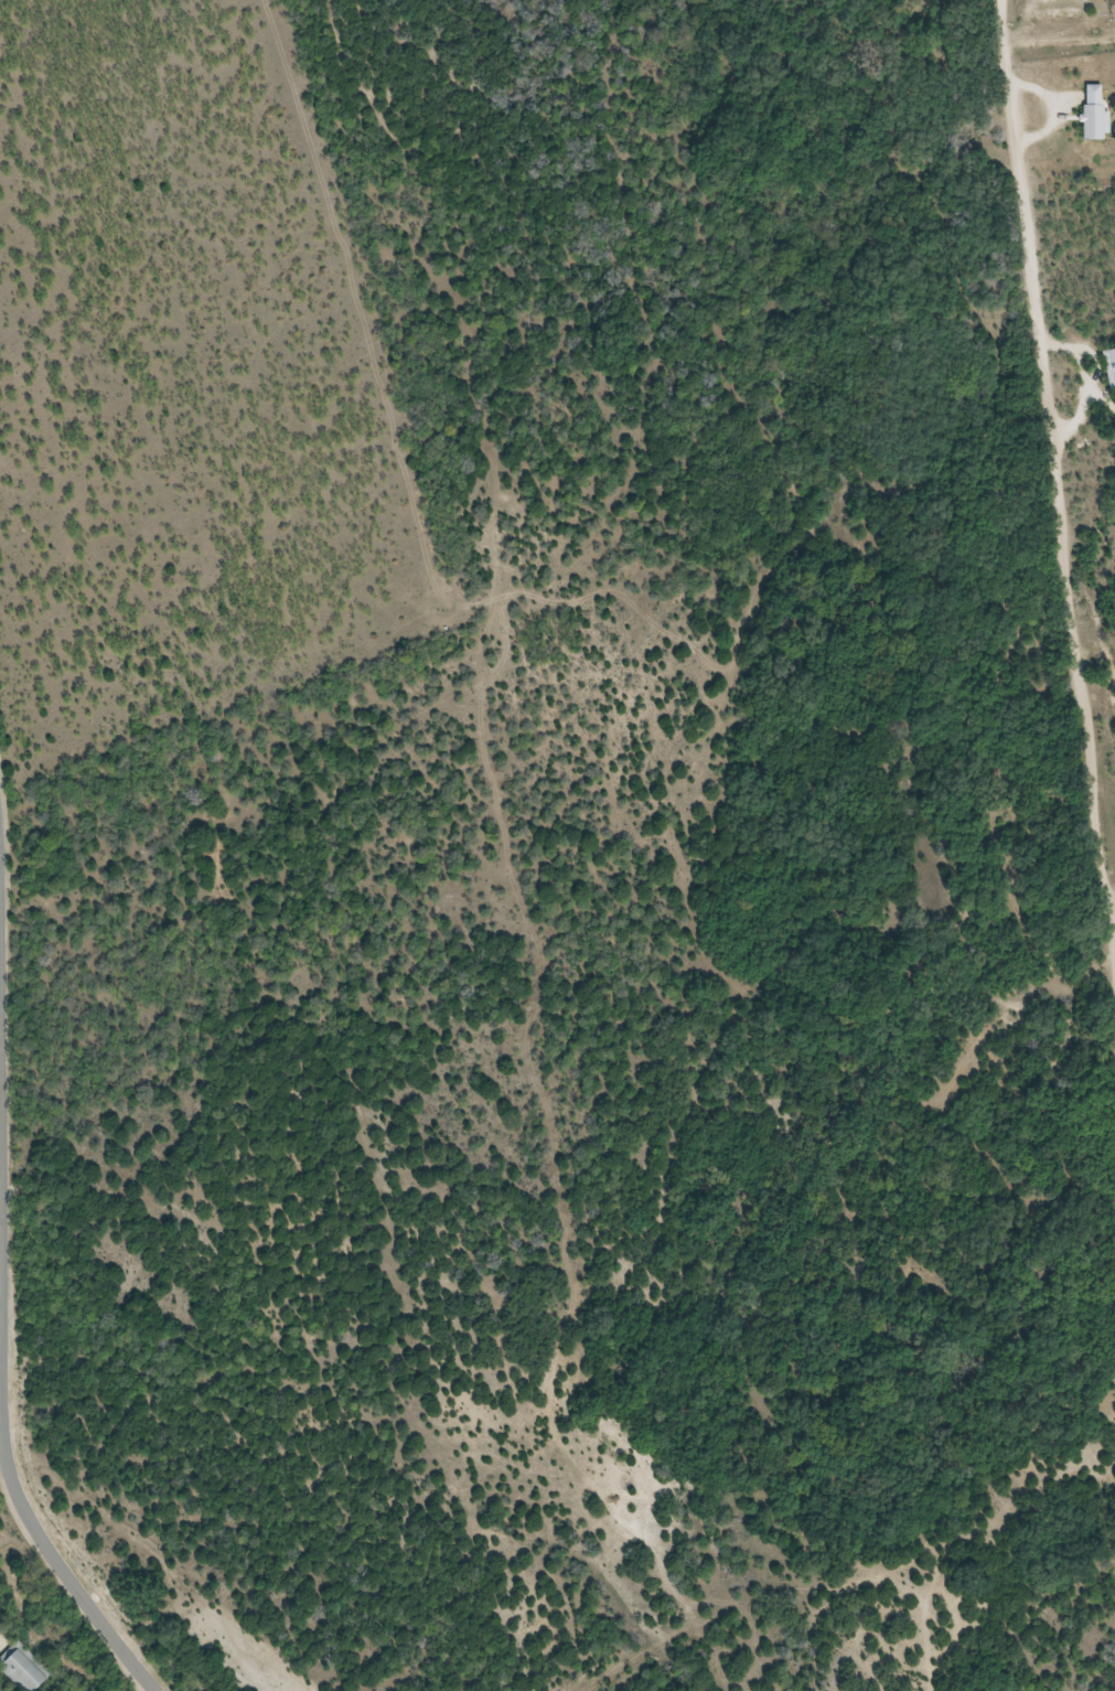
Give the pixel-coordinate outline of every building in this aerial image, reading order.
[(24,1690),(39,1690),(55,1675),(19,1640),(0,1659),(0,1667),(24,1690)]
